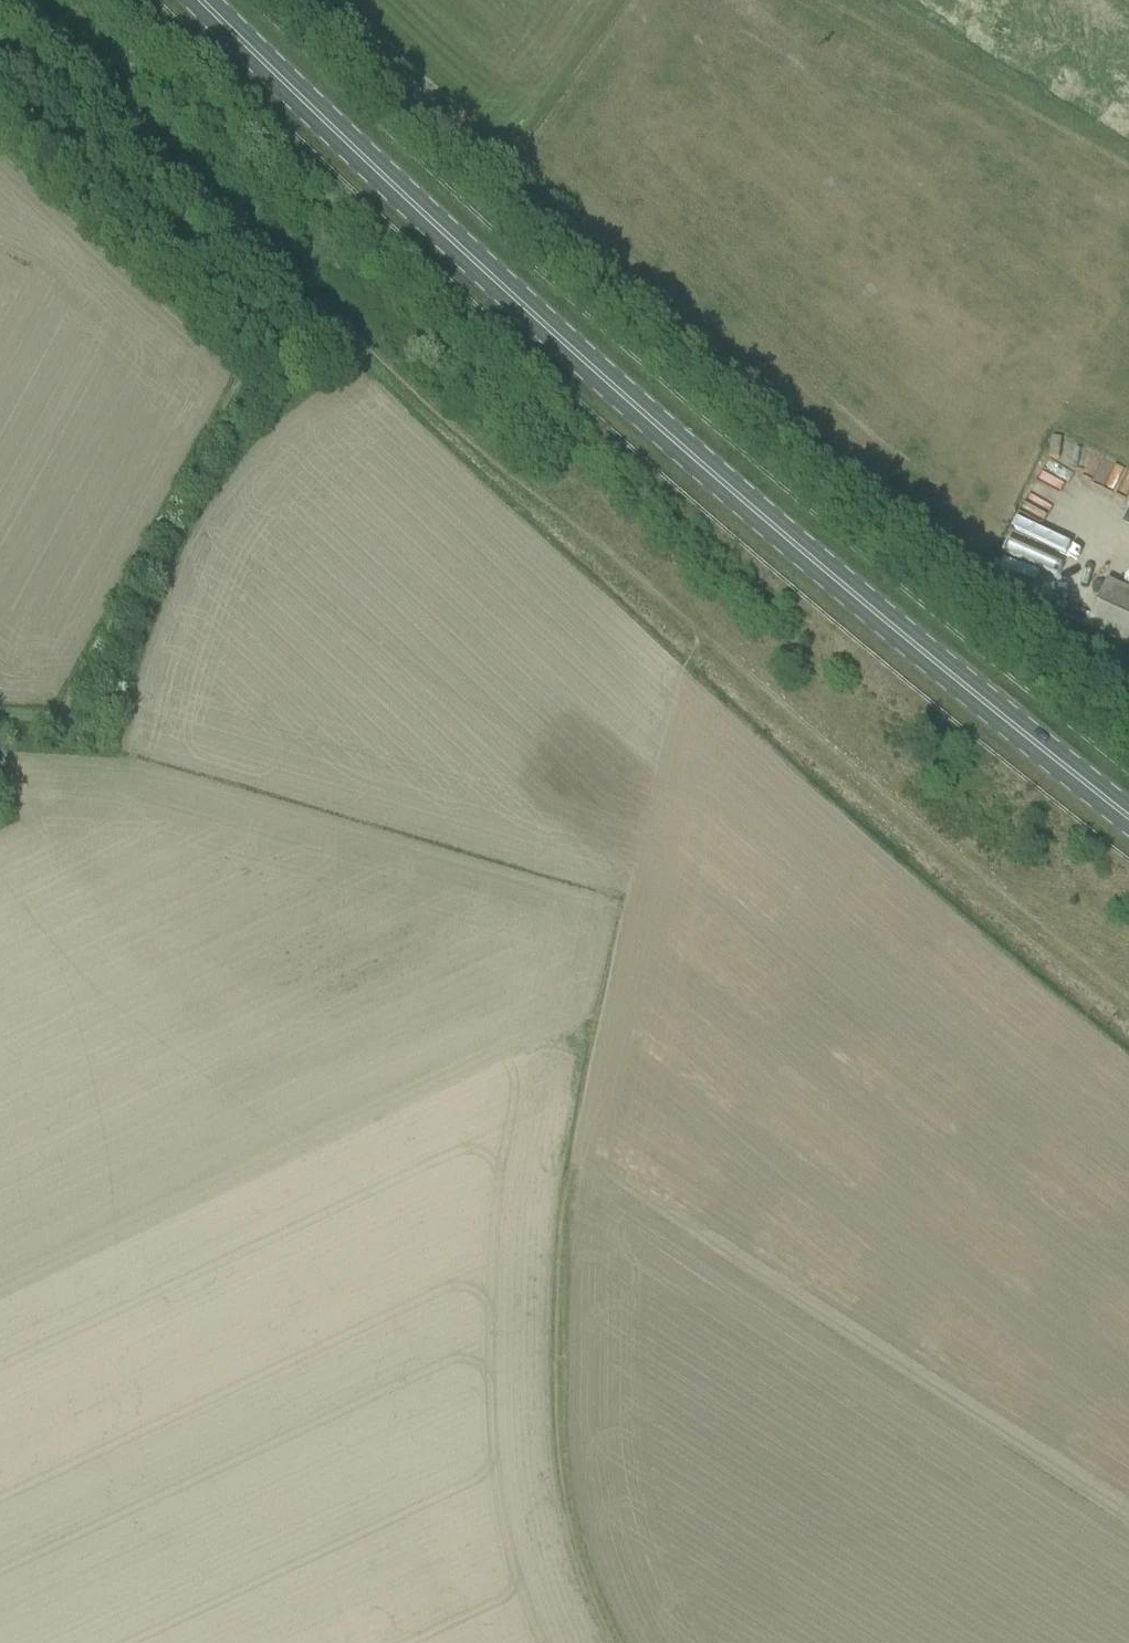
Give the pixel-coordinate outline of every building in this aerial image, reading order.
[(1106,585),(1086,630),(1128,650),(1128,592),(1107,581),(1106,585)]
